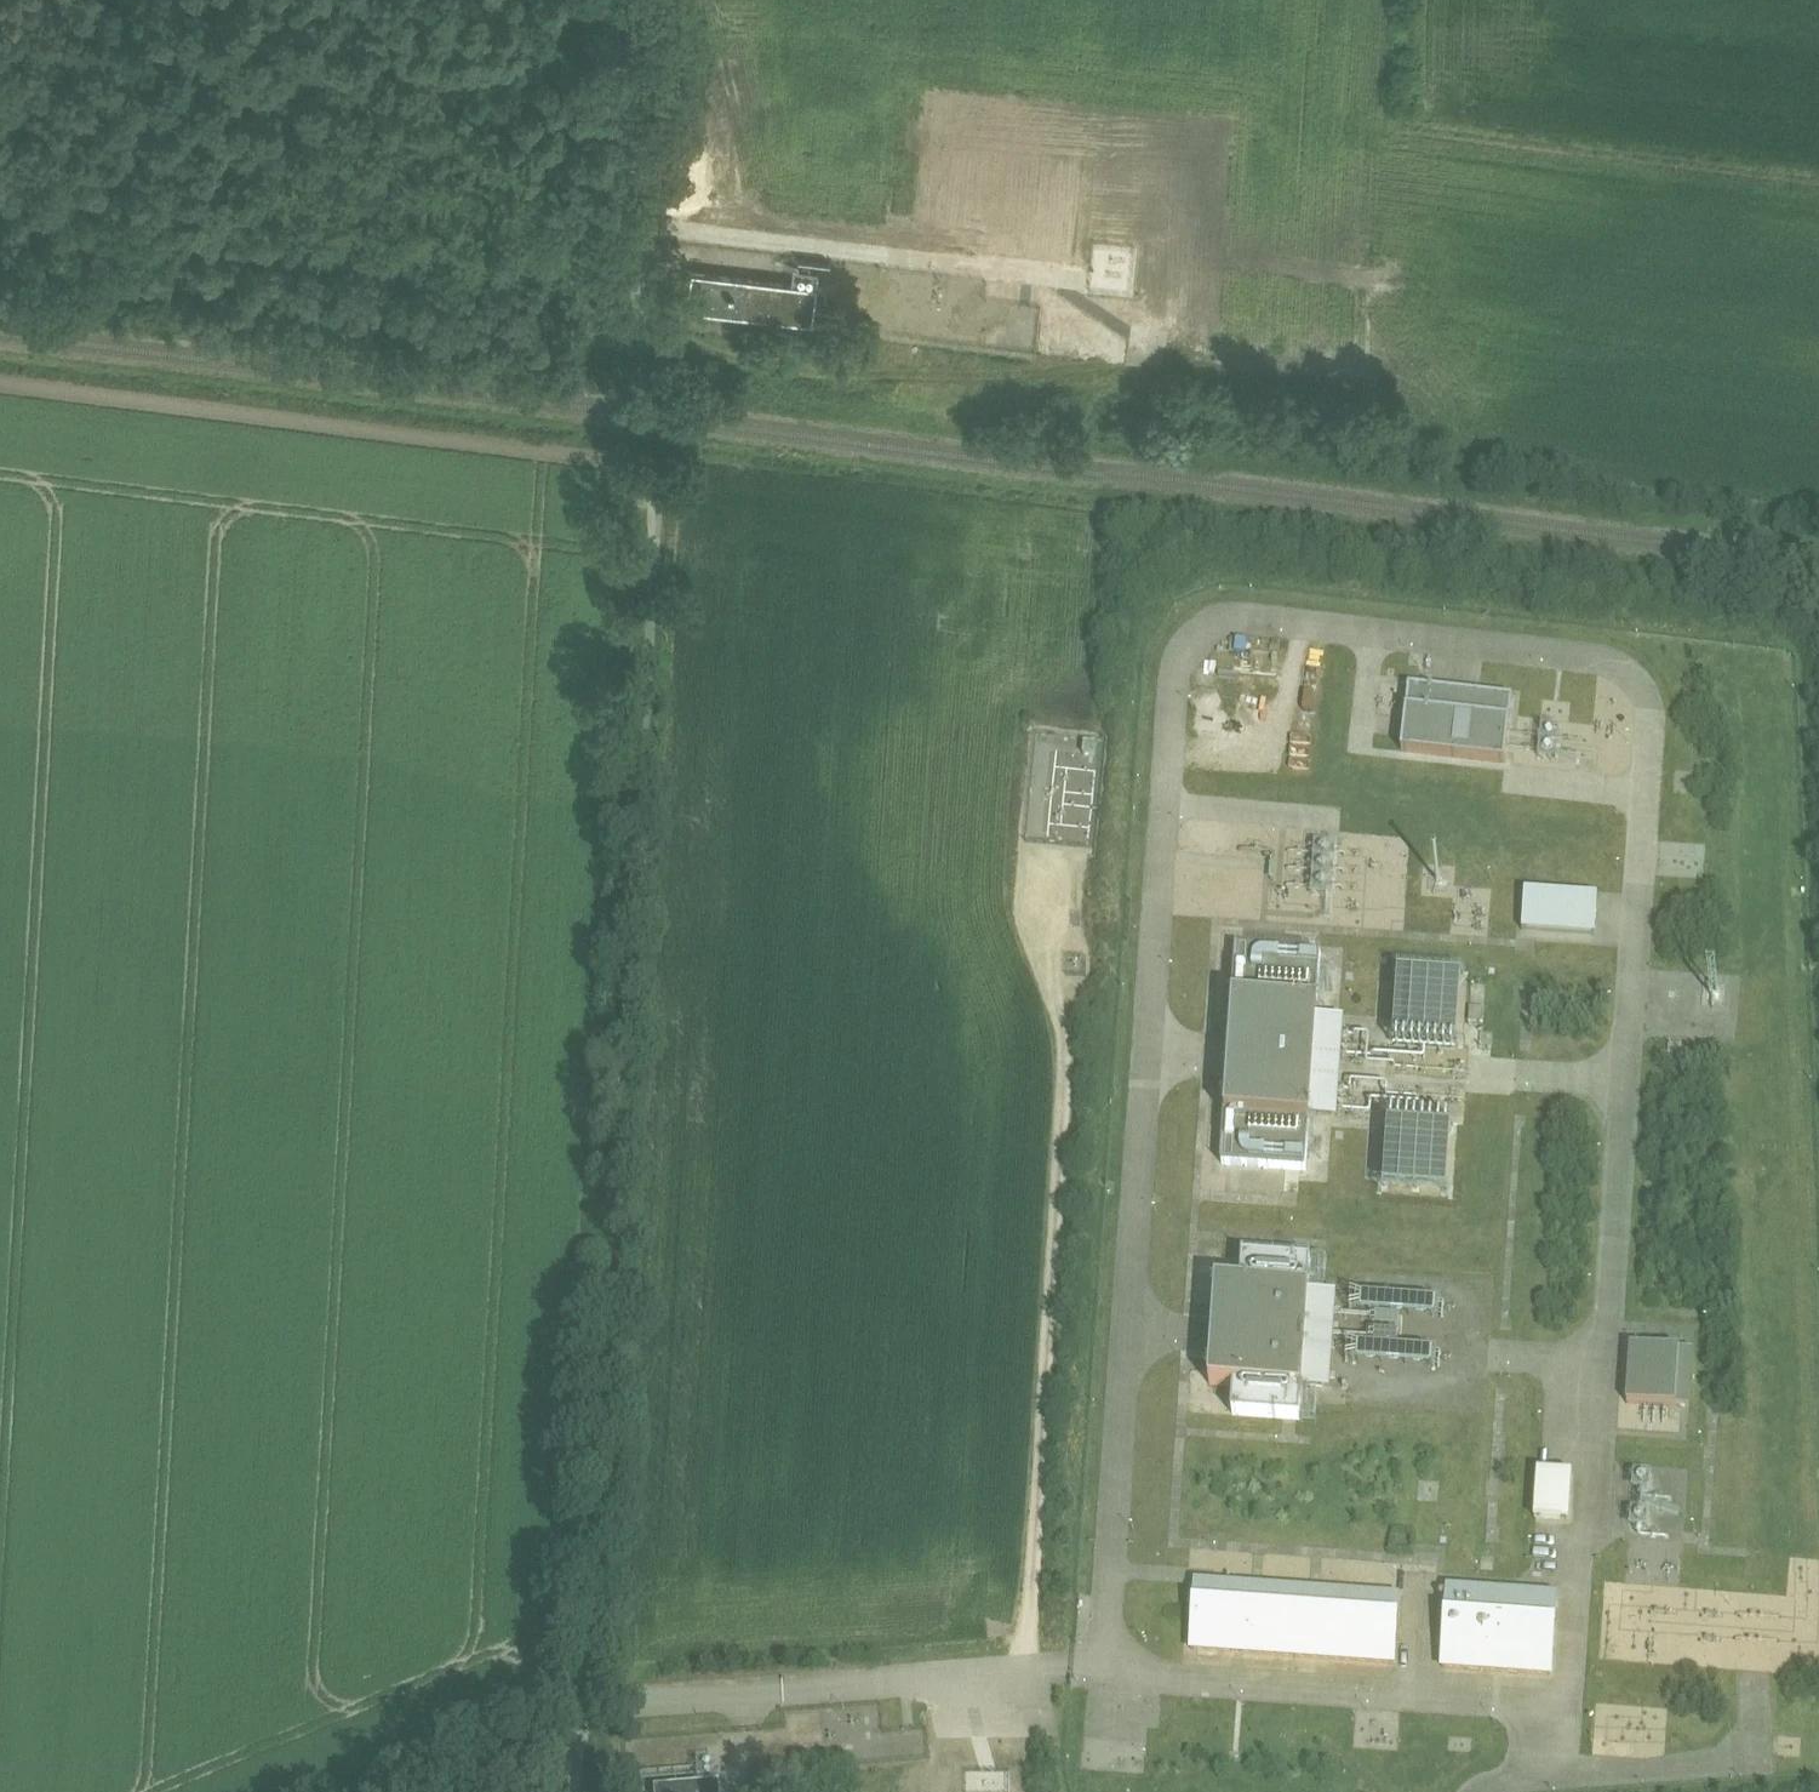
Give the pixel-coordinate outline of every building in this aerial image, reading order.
[(816,287),(691,272),(687,308),(812,323),(812,322),(821,323),(823,309),(814,308),(816,287)] [(1511,698),(1410,686),(1403,751),(1503,762),(1511,698)] [(1599,895),(1525,890),(1522,934),(1596,939),(1599,895)] [(1401,1038),(1465,1044),(1471,976),(1407,971),(1401,1038)] [(1320,1004),(1233,998),(1228,1119),(1308,1125),(1320,1004)] [(1394,1127),(1394,1189),(1457,1189),(1457,1127),(1394,1127)] [(1311,1263),(1244,1258),(1242,1286),(1217,1285),(1215,1316),(1214,1316),(1214,1318),(1212,1353),(1211,1353),(1211,1354),(1212,1355),(1210,1386),(1235,1388),(1233,1416),(1300,1421),(1302,1392),(1311,1263)] [(1693,1351),(1631,1346),(1627,1403),(1689,1408),(1693,1351)] [(1570,1477),(1538,1475),(1535,1518),(1567,1520),(1570,1477)] [(1399,1598),(1196,1584),(1191,1651),(1394,1665),(1399,1598)] [(1556,1597),(1448,1590),(1442,1668),(1551,1676),(1556,1597)] [(653,1788),(653,1791),(718,1791),(717,1782),(653,1788)]
